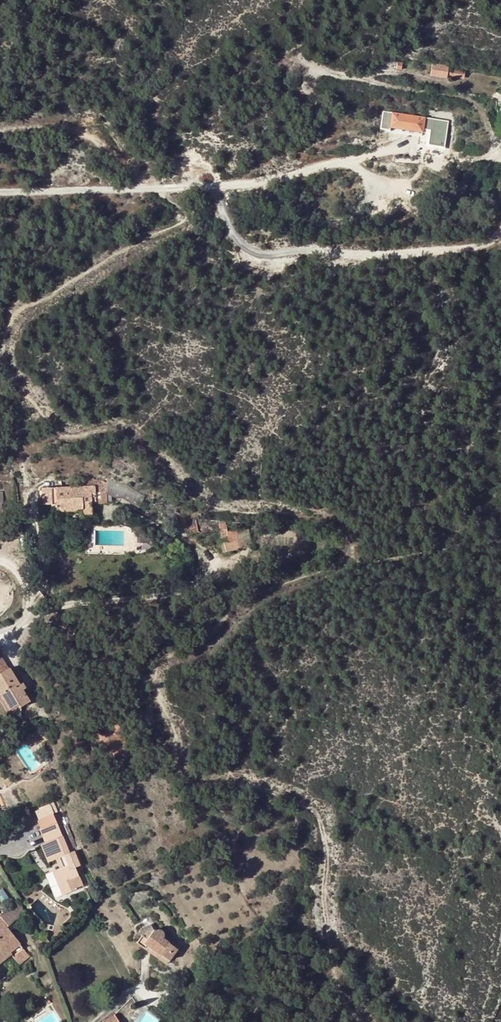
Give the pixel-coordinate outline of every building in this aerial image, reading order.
[(451,69),(451,67),(434,65),(432,76),(450,78),(450,76),(465,77),(466,71),(451,69)] [(385,110),(382,129),(392,130),(392,128),(404,130),(426,134),(428,118),(385,110)] [(404,130),(392,128),(392,130),(391,140),(403,140),(404,130)] [(103,481),(93,481),(93,487),(95,487),(95,498),(91,498),(91,504),(107,503),(107,483),(104,483),(103,481)] [(82,515),(92,514),(91,504),(91,498),(95,498),(95,487),(93,487),(51,489),(51,501),(51,504),(51,507),(56,506),(56,511),(82,510),(82,515)] [(195,517),(185,519),(188,531),(188,534),(197,532),(195,517)] [(179,532),(188,531),(185,519),(177,520),(179,532)] [(229,552),(240,549),(238,540),(231,542),(227,530),(222,531),(225,543),(226,543),(229,552)] [(21,707),(30,702),(23,690),(20,684),(18,681),(15,675),(10,668),(9,668),(0,654),(0,655),(0,691),(1,693),(0,693),(10,710),(19,704),(21,707)] [(108,758),(114,756),(106,737),(100,738),(108,758)] [(4,781),(8,786),(14,782),(10,777),(4,781)] [(53,814),(54,814),(51,807),(36,814),(38,820),(53,814)] [(70,854),(57,823),(53,814),(38,820),(42,829),(40,829),(46,843),(44,844),(51,861),(59,858),(63,867),(57,870),(63,883),(67,881),(71,891),(83,886),(76,868),(80,867),(74,852),(70,854)] [(63,896),(72,892),(67,881),(63,883),(57,870),(52,872),(63,896)] [(6,927),(24,912),(18,902),(0,917),(0,962),(10,954),(19,964),(29,956),(6,927)] [(137,942),(144,948),(149,942),(155,946),(153,949),(168,961),(177,949),(162,938),(164,934),(162,930),(155,930),(153,929),(152,927),(150,924),(139,930),(141,936),(137,942)] [(36,947),(43,943),(39,938),(33,942),(36,947)] [(166,964),(168,961),(153,949),(155,946),(149,942),(144,948),(166,964)]
